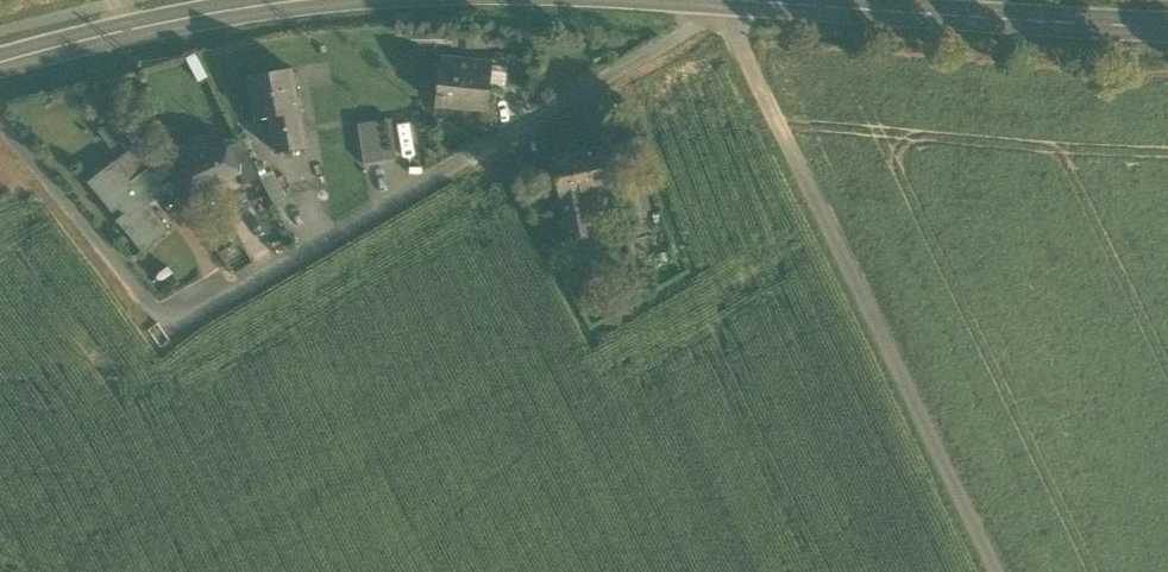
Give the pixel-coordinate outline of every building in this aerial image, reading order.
[(436,106),(461,107),(461,103),(489,105),(491,85),(493,63),(441,58),(436,106)] [(505,86),(519,88),(522,61),(508,60),(507,64),(505,86)] [(491,85),(505,86),(507,64),(493,63),(491,85)] [(270,117),(277,152),(306,147),(295,85),(300,85),(297,72),(293,73),(292,68),(249,75),(257,119),(270,117)] [(397,159),(391,119),(359,125),(365,164),(397,159)] [(177,160),(195,200),(219,190),(216,184),(239,173),(240,172),(228,147),(225,138),(177,160)] [(240,172),(239,173),(245,184),(260,177),(242,141),(228,147),(240,172)] [(115,162),(130,182),(135,178),(150,167),(135,146),(115,162)] [(551,157),(560,199),(586,194),(612,188),(603,146),(551,157)] [(125,219),(147,247),(166,232),(144,204),(151,198),(135,178),(130,182),(115,162),(90,182),(119,218),(116,220),(119,224),(125,219)] [(151,198),(154,202),(169,191),(150,167),(135,178),(151,198)] [(286,196),(272,170),(260,177),(273,202),(286,196)] [(616,185),(624,223),(642,219),(634,181),(616,185)] [(594,234),(586,194),(560,199),(568,239),(594,234)]
